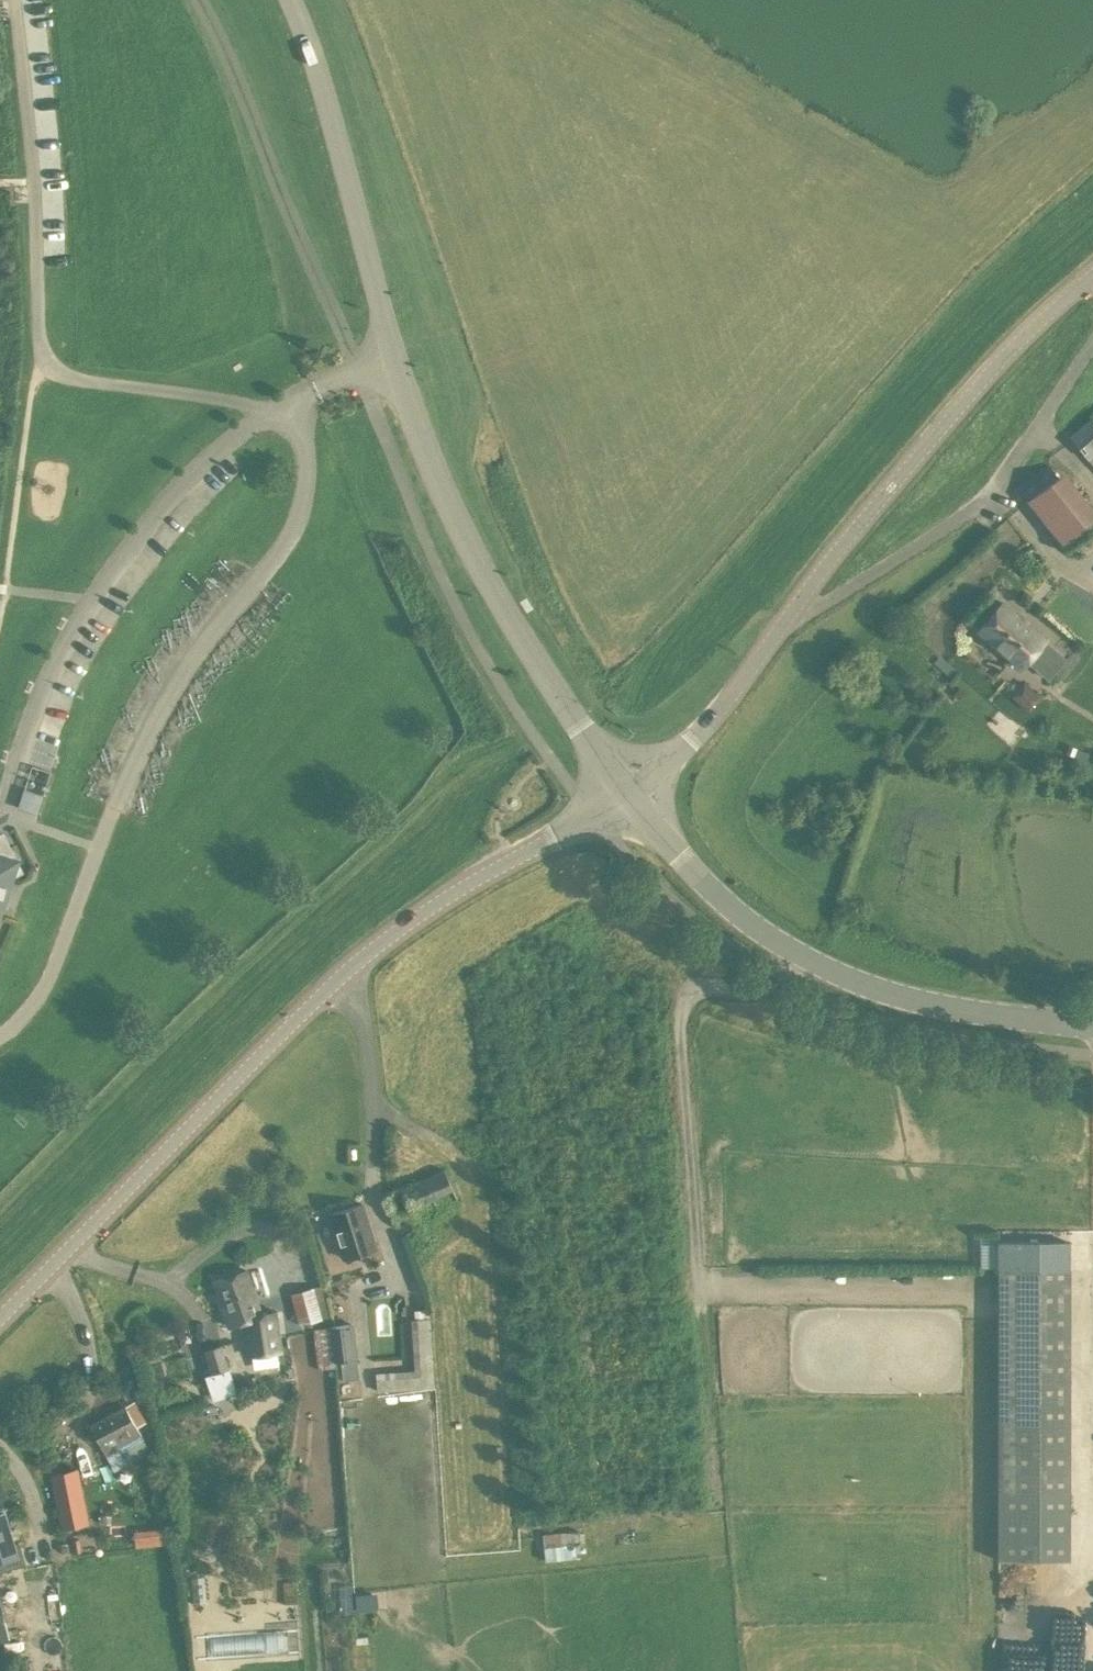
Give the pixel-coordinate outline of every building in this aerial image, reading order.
[(1091,418),(1069,436),(1092,466),(1092,421),(1091,418)] [(1064,470),(1057,476),(1048,465),(1018,489),(1027,500),(1026,501),(1066,550),(1092,530),(1092,506),(1064,470)] [(1002,603),(977,631),(1021,669),(1046,641),(1002,603)] [(1028,679),(1016,696),(1036,709),(1047,692),(1028,679)] [(1077,748),(1069,745),(1066,753),(1074,756),(1077,748)] [(43,795),(42,794),(26,789),(20,808),(38,813),(39,808),(43,795)] [(12,876),(22,871),(12,851),(2,856),(0,855),(0,914),(12,876)] [(413,1206),(452,1188),(443,1169),(383,1197),(397,1227),(417,1217),(413,1206)] [(344,1253),(376,1244),(365,1204),(332,1213),(344,1253)] [(998,1267),(1069,1267),(1069,1242),(998,1242),(998,1267)] [(1069,1560),(1069,1267),(998,1267),(998,1316),(999,1560),(1024,1560),(1069,1560)] [(262,1313),(249,1270),(215,1281),(229,1325),(244,1320),(249,1355),(280,1351),(275,1312),(262,1313)] [(301,1324),(321,1319),(313,1287),(293,1292),(301,1324)] [(414,1320),(417,1371),(378,1373),(379,1390),(434,1386),(430,1319),(414,1320)] [(354,1324),(332,1326),(336,1361),(336,1365),(341,1365),(343,1381),(359,1379),(357,1363),(359,1363),(358,1360),(354,1324)] [(336,1361),(332,1326),(330,1326),(313,1328),(317,1367),(336,1365),(336,1361)] [(203,1350),(204,1352),(211,1375),(230,1368),(223,1345),(203,1350)] [(136,1400),(91,1425),(115,1469),(151,1449),(137,1425),(147,1420),(136,1400)] [(51,1473),(62,1527),(88,1522),(77,1468),(51,1473)] [(27,1565),(22,1545),(15,1546),(5,1512),(0,1514),(0,1573),(27,1565)] [(140,1527),(140,1544),(173,1543),(172,1527),(140,1527)] [(240,1659),(258,1658),(257,1618),(238,1619),(240,1659)]
